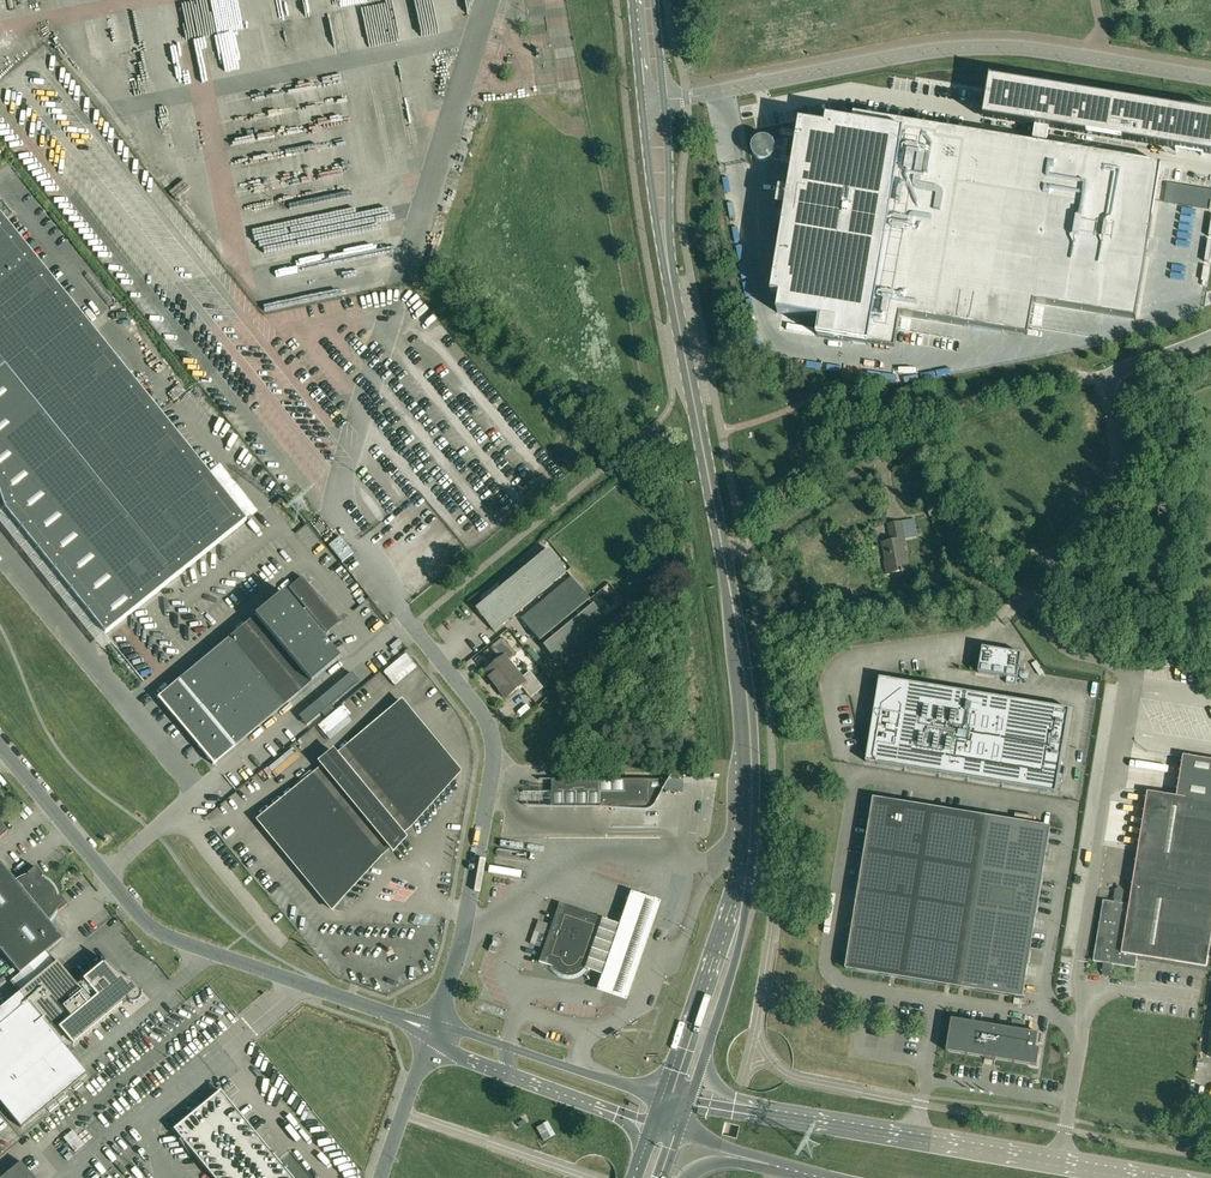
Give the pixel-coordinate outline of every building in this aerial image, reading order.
[(772,295),(781,296),(778,313),(820,320),(818,337),(869,345),(895,350),(898,333),(901,315),(1003,332),(1029,336),(1030,328),(1034,302),(1136,319),(1162,165),(1047,146),(1050,126),(1210,152),(1210,115),(1210,111),(1210,110),(1210,111),(1184,107),(1184,106),(1183,105),(1182,111),(1019,84),(992,80),(992,78),(991,78),(987,97),(984,115),(1037,123),(1033,144),(854,115),(853,123),(827,119),(826,127),(800,123),(798,140),(797,140),(797,141),(784,139),(780,164),(793,166),(789,191),(780,190),(777,208),(786,209),(772,295)] [(1208,209),(1210,198),(1210,191),(1167,183),(1164,202),(1208,209)] [(5,510),(105,634),(246,521),(0,214),(0,496),(5,510)] [(936,504),(927,506),(929,516),(938,515),(938,513),(936,504)] [(885,563),(887,574),(909,570),(904,547),(906,547),(905,539),(917,537),(914,520),(892,524),(895,540),(882,542),(886,563),(885,563)] [(353,554),(340,537),(329,546),(342,563),(353,554)] [(475,608),(494,631),(566,572),(547,549),(532,561),(527,555),(495,581),(497,583),(479,598),(482,602),(475,608)] [(319,597),(302,577),(288,588),(305,609),(319,597)] [(561,667),(611,626),(571,577),(521,618),(561,667)] [(283,592),(254,617),(310,684),(339,659),(283,592)] [(179,679),(157,698),(179,724),(213,765),(285,704),(310,684),(254,617),(245,624),(244,625),(242,622),(235,628),(237,631),(229,637),(179,679)] [(499,659),(484,671),(493,683),(513,667),(508,660),(516,654),(502,637),(490,647),(499,659)] [(1018,679),(1022,654),(983,647),(978,673),(1007,678),(1006,683),(1016,684),(1017,679),(1018,679)] [(513,667),(493,683),(506,698),(521,686),(531,698),(543,688),(530,671),(521,678),(513,667)] [(329,706),(359,682),(351,673),(314,704),(324,717),(332,710),(329,706)] [(866,762),(1056,793),(1070,709),(880,678),(866,762)] [(393,851),(405,838),(401,834),(410,826),(460,772),(401,701),(336,755),(333,751),(319,762),(322,766),(257,820),(331,909),(381,855),(385,852),(390,848),(393,851)] [(1093,961),(1136,968),(1138,956),(1207,967),(1210,942),(1210,760),(1194,757),(1187,798),(1177,797),(1175,796),(1148,792),(1130,905),(1103,900),(1093,961)] [(551,786),(551,792),(599,792),(599,807),(647,807),(647,805),(653,805),(660,792),(647,792),(647,785),(647,779),(556,779),(551,779),(551,786)] [(1051,826),(874,798),(846,969),(1023,998),(1051,826)] [(51,886),(51,885),(49,884),(48,883),(47,882),(45,881),(44,880),(41,879),(43,875),(36,867),(27,874),(28,878),(25,878),(22,879),(21,880),(19,881),(17,882),(15,881),(2,864),(0,866),(0,929),(51,886)] [(0,929),(0,949),(20,973),(11,981),(20,992),(57,961),(48,950),(63,938),(48,920),(50,918),(51,917),(53,916),(54,913),(55,912),(55,911),(59,912),(67,905),(60,897),(57,897),(56,896),(56,895),(56,893),(55,892),(54,890),(53,889),(53,888),(51,886),(0,929)] [(651,904),(623,895),(591,992),(619,1001),(651,904)] [(539,960),(538,960),(538,961),(538,962),(539,962),(539,963),(540,963),(540,962),(553,966),(555,971),(559,973),(563,976),(568,977),(572,976),(576,975),(580,973),(584,969),(587,971),(587,972),(588,972),(589,971),(590,970),(589,970),(606,921),(607,921),(607,920),(606,919),(605,918),(605,919),(560,904),(560,903),(559,903),(558,903),(558,904),(539,960)] [(549,925),(538,921),(530,944),(541,948),(549,925)] [(488,951),(489,951),(495,953),(500,940),(493,937),(488,951)] [(118,975),(115,972),(113,970),(110,967),(106,963),(103,959),(102,959),(105,962),(77,985),(57,961),(20,992),(0,1009),(0,1102),(21,1128),(87,1074),(67,1050),(127,1001),(128,1002),(130,1003),(131,1003),(132,1004),(134,1004),(135,1003),(136,1003),(137,1003),(138,1002),(139,1001),(140,999),(140,998),(141,997),(141,996),(141,995),(140,995),(140,994),(139,992),(138,990),(137,989),(135,987),(132,985),(127,981),(123,979),(124,978),(124,977),(123,976),(122,975),(121,974),(120,974),(119,975),(118,975)] [(952,1019),(947,1051),(1037,1066),(1040,1048),(1037,1048),(1039,1033),(952,1019)] [(1011,1028),(1023,1030),(1024,1022),(1013,1020),(1011,1028)] [(291,1153),(279,1162),(220,1091),(173,1129),(213,1177),(312,1177),(291,1153)] [(551,1137),(543,1124),(536,1128),(543,1141),(551,1137)] [(21,1161),(1,1177),(35,1177),(21,1161)]
